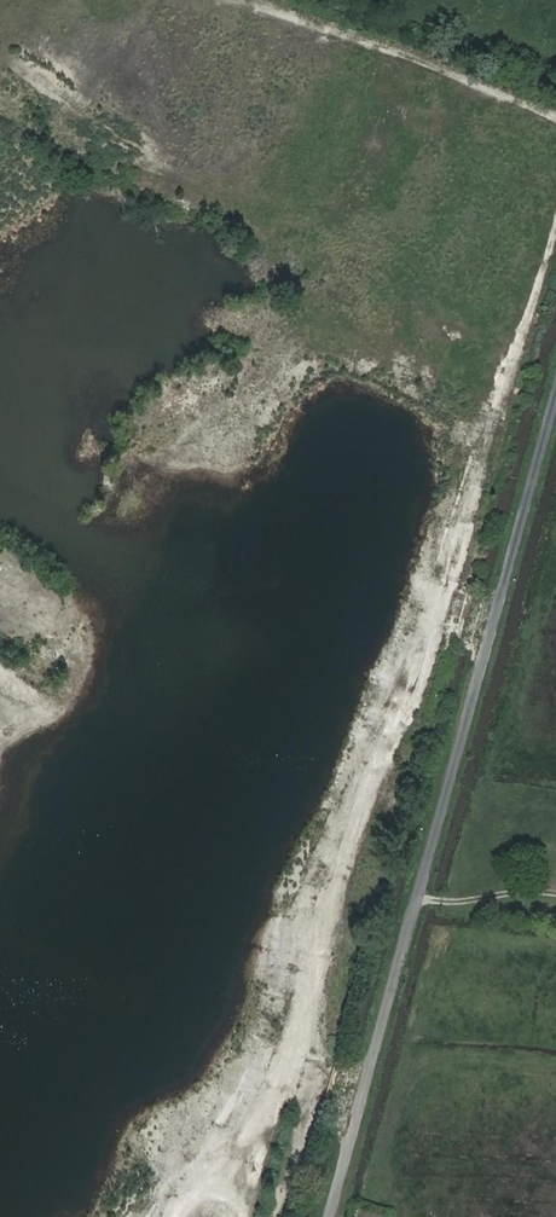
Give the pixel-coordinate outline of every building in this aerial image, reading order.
[(252,126),(248,139),(255,141),(258,128),(252,126)] [(272,152),(277,140),(270,137),(265,149),(272,152)] [(211,216),(220,202),(214,197),(204,211),(211,216)] [(238,230),(246,215),(239,211),(231,226),(238,230)] [(412,417),(412,425),(426,426),(427,418),(412,417)] [(465,448),(467,441),(450,436),(448,444),(465,448)] [(436,486),(430,505),(439,508),(445,489),(436,486)] [(407,763),(410,750),(399,747),(396,760),(407,763)] [(395,814),(397,807),(381,802),(379,809),(395,814)]
